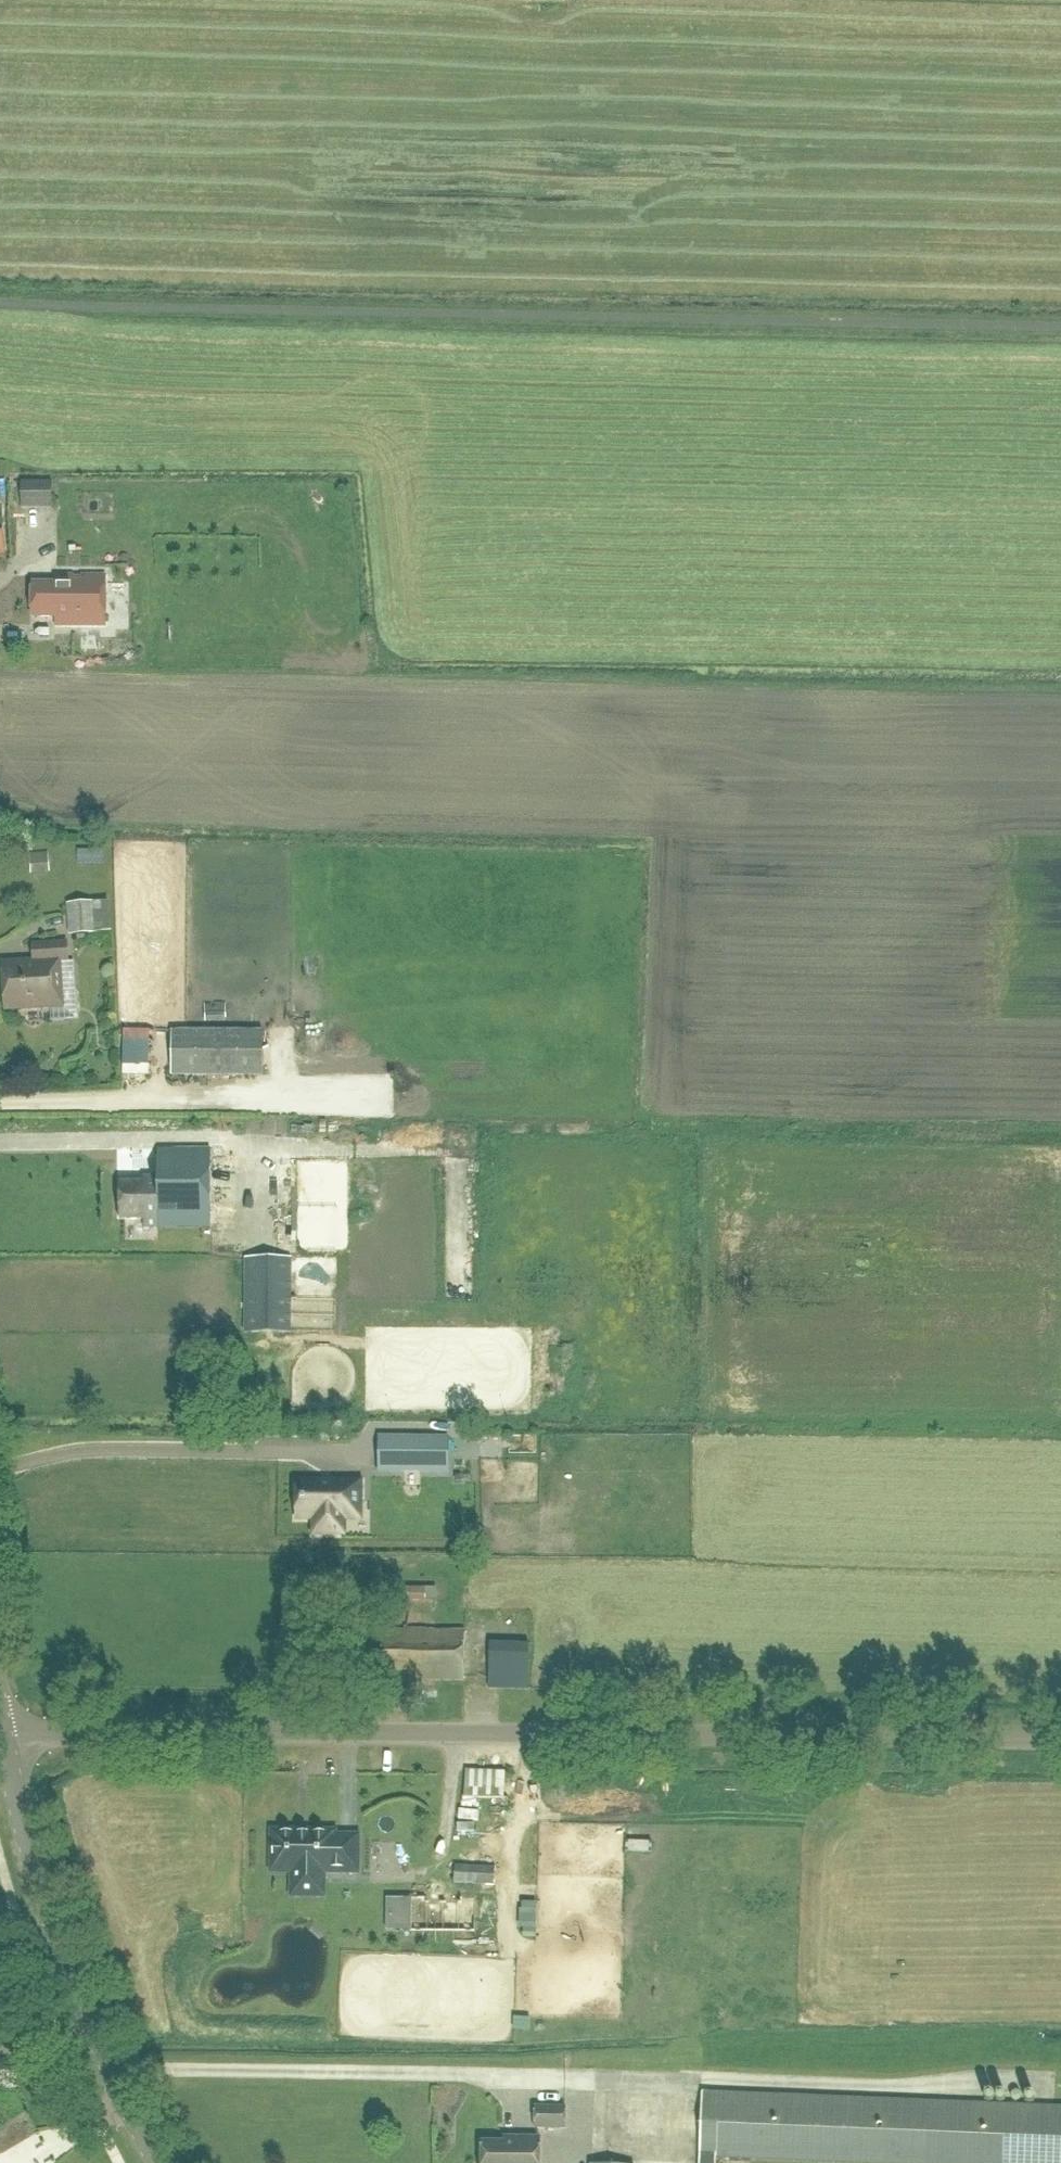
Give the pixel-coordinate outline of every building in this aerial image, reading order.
[(67,625),(105,626),(106,578),(60,578),(60,585),(35,585),(35,618),(59,617),(59,623),(67,623),(67,625)] [(67,905),(69,936),(97,935),(97,933),(112,933),(110,902),(67,905)] [(6,1010),(63,1007),(61,961),(69,961),(68,945),(34,947),(35,962),(3,964),(6,1010)] [(204,1004),(205,1023),(227,1023),(226,1003),(204,1004)] [(172,1076),(263,1077),(262,1031),(172,1030),(172,1076)] [(195,1169),(195,1151),(158,1151),(158,1169),(195,1169)] [(157,1228),(157,1235),(211,1235),(211,1172),(160,1172),(160,1175),(144,1175),(144,1180),(120,1180),(120,1220),(144,1220),(144,1228),(157,1228)] [(291,1332),(291,1258),(244,1258),(244,1332),(291,1332)] [(379,1438),(379,1471),(421,1471),(448,1471),(449,1438),(379,1438)] [(359,1501),(359,1484),(298,1483),(298,1518),(315,1518),(314,1533),(343,1533),(343,1518),(343,1501),(359,1501)] [(356,1636),(356,1676),(440,1677),(441,1637),(411,1637),(411,1618),(430,1619),(430,1577),(367,1577),(367,1618),(381,1618),(380,1636),(356,1636)] [(528,1692),(528,1643),(491,1642),(488,1690),(528,1692)] [(466,1836),(507,1837),(508,1793),(467,1792),(466,1836)] [(551,1826),(534,1829),(538,1847),(554,1844),(551,1826)] [(272,1832),(272,1871),(293,1871),(292,1895),(323,1895),(323,1869),(338,1869),(338,1872),(357,1872),(357,1837),(334,1837),(334,1832),(309,1832),(307,1832),(299,1832),(298,1832),(272,1832)] [(495,1885),(495,1868),(456,1865),(454,1884),(495,1885)] [(331,1885),(351,1886),(351,1872),(331,1872),(331,1885)] [(432,1895),(431,1894),(431,1890),(416,1890),(416,1925),(481,1925),(481,1890),(465,1890),(465,1894),(432,1895)] [(857,2162),(1060,2162),(1060,2108),(703,2095),(700,2162),(717,2162),(717,2158),(857,2162)] [(534,2107),(534,2130),(567,2131),(567,2107),(534,2107)] [(540,2137),(513,2137),(513,2142),(482,2142),(482,2162),(540,2162),(540,2137)]
